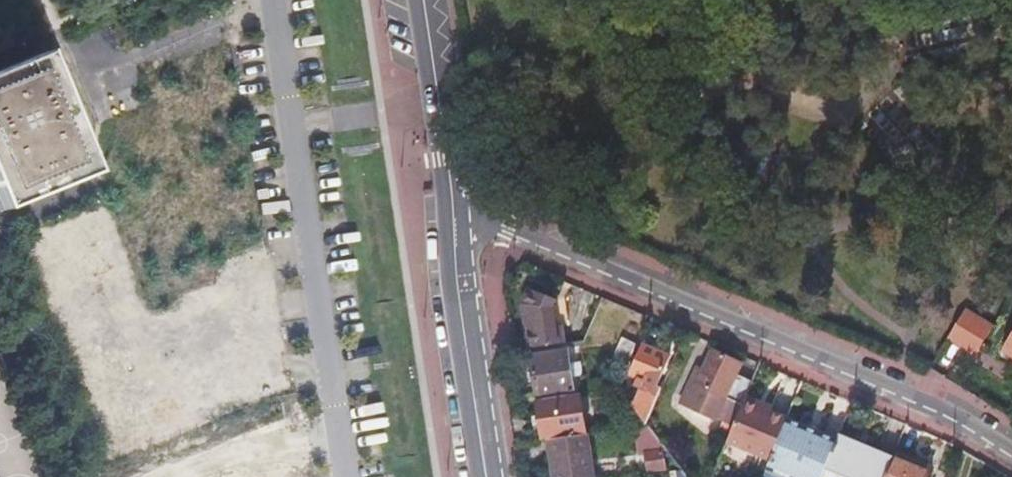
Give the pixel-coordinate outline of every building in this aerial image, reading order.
[(55,55),(0,73),(0,221),(2,227),(99,197),(55,55)] [(523,306),(531,352),(566,346),(563,328),(557,329),(553,309),(557,301),(531,290),(523,306)] [(964,310),(950,341),(981,355),(995,324),(964,310)] [(613,362),(627,369),(637,346),(623,340),(613,362)] [(634,409),(647,426),(660,395),(662,390),(658,388),(671,358),(643,346),(630,377),(645,383),(637,403),(631,406),(634,409)] [(538,399),(576,394),(569,352),(532,358),(538,399)] [(718,434),(730,439),(742,408),(745,402),(747,397),(753,383),(737,377),(742,366),(713,352),(704,371),(698,369),(680,405),(716,422),(717,419),(724,422),(718,434)] [(539,403),(545,442),(550,441),(587,435),(586,433),(584,418),(581,397),(539,403)] [(772,407),(747,397),(745,402),(747,403),(745,406),(768,416),(770,412),(772,407)] [(728,443),(770,462),(788,420),(770,412),(768,416),(745,406),(747,403),(745,402),(742,408),(730,439),(728,443)] [(779,476),(823,476),(827,466),(838,441),(788,420),(770,462),(766,472),(779,476)] [(555,476),(595,476),(589,435),(587,435),(550,441),(555,476)] [(853,476),(886,476),(894,458),(840,435),(838,441),(827,466),(853,476)] [(648,472),(666,469),(663,453),(646,456),(648,472)] [(933,470),(895,454),(894,458),(886,476),(930,476),(933,470)]
